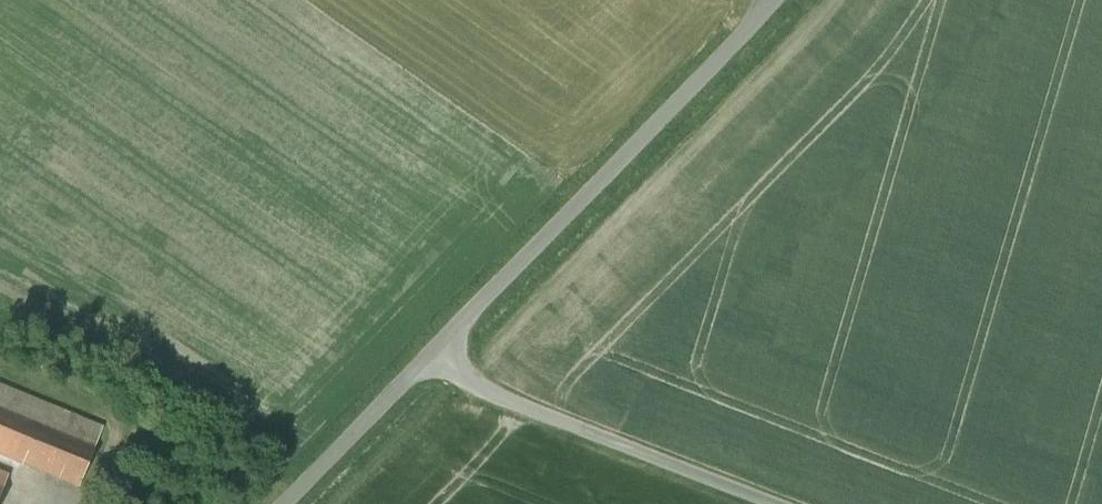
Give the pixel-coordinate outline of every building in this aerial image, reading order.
[(0,387),(0,456),(78,488),(102,429),(0,387)]
